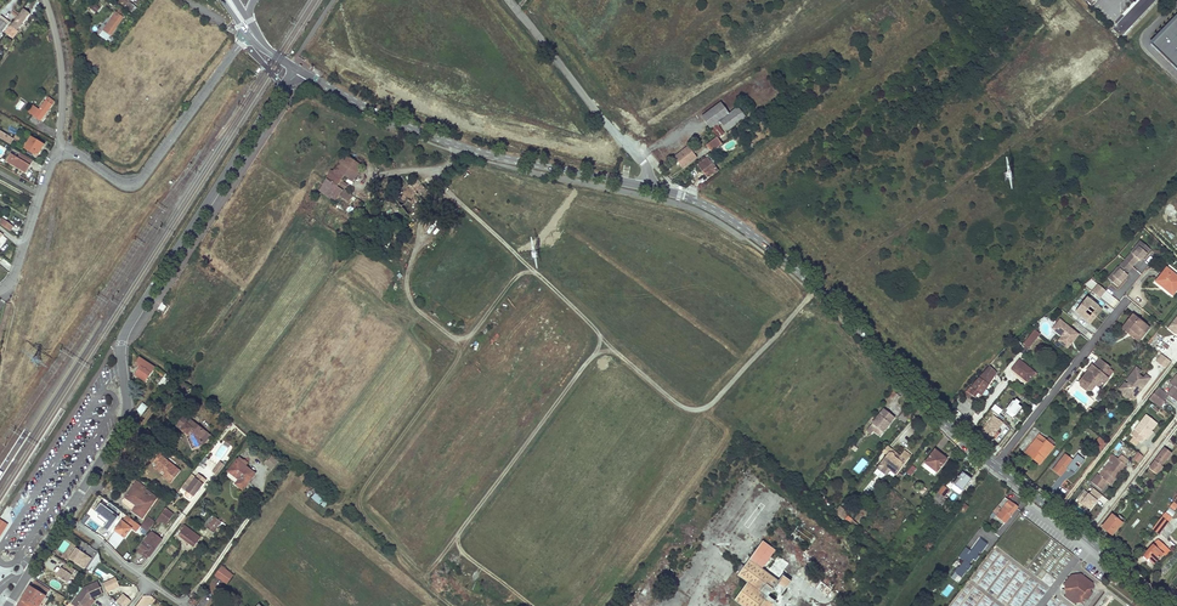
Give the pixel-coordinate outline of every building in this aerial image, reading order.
[(122,8),(130,14),(136,7),(128,1),(122,8)] [(118,7),(115,12),(122,17),(125,13),(118,7)] [(11,26),(17,30),(29,13),(23,9),(11,26)] [(122,17),(115,12),(108,21),(109,22),(103,31),(110,36),(123,17),(122,17)] [(9,22),(0,16),(0,34),(9,22)] [(1176,69),(1176,17),(1151,43),(1164,56),(1176,69)] [(20,110),(25,102),(19,99),(15,107),(20,110)] [(34,116),(30,121),(37,125),(51,105),(45,100),(38,110),(33,107),(29,112),(34,116)] [(721,123),(739,109),(739,108),(729,114),(721,103),(703,117),(712,130),(720,123),(719,122),(720,122),(721,123)] [(739,109),(721,123),(727,132),(746,118),(739,109)] [(712,130),(718,138),(724,134),(719,126),(721,124),(720,123),(712,130)] [(13,139),(0,130),(0,138),(10,144),(13,139)] [(37,155),(43,145),(31,137),(29,140),(27,139),(25,142),(27,144),(24,148),(33,153),(37,155)] [(718,138),(710,144),(714,151),(723,144),(718,138)] [(675,157),(683,168),(696,158),(694,154),(696,152),(693,149),(691,151),(689,147),(675,157)] [(31,159),(20,153),(17,158),(10,154),(6,160),(26,172),(31,164),(29,163),(31,159)] [(332,169),(319,190),(334,201),(353,214),(357,209),(360,210),(364,205),(361,202),(360,203),(337,186),(344,176),(352,181),(362,165),(344,154),(334,170),(332,169)] [(708,178),(718,171),(708,158),(698,165),(708,178)] [(417,178),(393,198),(408,215),(432,195),(417,178)] [(0,223),(0,224),(9,231),(13,226),(3,219),(0,223)] [(356,227),(351,234),(360,241),(365,234),(356,227)] [(365,234),(360,241),(363,243),(368,237),(365,234)] [(1116,278),(1113,282),(1118,287),(1125,278),(1124,277),(1126,274),(1138,259),(1141,256),(1143,258),(1150,249),(1144,245),(1141,249),(1136,245),(1130,252),(1131,253),(1119,268),(1118,267),(1112,274),(1116,278)] [(1167,268),(1156,282),(1162,286),(1164,284),(1175,292),(1176,290),(1176,276),(1167,268)] [(1164,284),(1162,286),(1173,295),(1175,292),(1164,284)] [(1105,291),(1098,285),(1092,292),(1100,298),(1105,291)] [(1113,307),(1119,301),(1106,291),(1101,297),(1113,307)] [(1087,298),(1076,312),(1091,324),(1102,310),(1087,298)] [(1149,329),(1133,315),(1122,328),(1128,333),(1131,329),(1142,337),(1149,329)] [(1060,320),(1052,329),(1062,336),(1069,342),(1071,341),(1074,340),(1078,335),(1060,320)] [(1131,329),(1128,333),(1138,341),(1142,337),(1131,329)] [(1029,348),(1040,334),(1035,330),(1024,344),(1029,348)] [(1069,342),(1062,336),(1058,340),(1067,348),(1074,340),(1071,341),(1069,342)] [(1160,353),(1154,361),(1165,368),(1171,361),(1160,353)] [(139,357),(135,363),(140,366),(135,375),(145,382),(155,367),(139,357)] [(1035,373),(1019,360),(1012,369),(1028,381),(1035,373)] [(1110,368),(1099,360),(1093,367),(1091,365),(1087,370),(1091,373),(1090,374),(1086,374),(1080,382),(1081,387),(1086,392),(1091,391),(1096,385),(1098,387),(1102,382),(1104,384),(1108,379),(1104,375),(1110,368)] [(997,372),(990,367),(963,396),(969,400),(972,395),(978,400),(997,372)] [(1139,374),(1135,370),(1125,382),(1127,383),(1125,386),(1123,385),(1118,391),(1121,394),(1121,395),(1122,397),(1124,399),(1127,399),(1128,398),(1129,396),(1133,396),(1135,397),(1139,391),(1137,389),(1138,389),(1142,388),(1141,380),(1137,377),(1139,374)] [(1170,383),(1173,386),(1167,394),(1168,394),(1176,401),(1176,374),(1170,383)] [(165,375),(159,384),(163,387),(164,387),(170,378),(165,375)] [(1096,395),(1104,384),(1102,382),(1098,387),(1096,385),(1091,391),(1096,395)] [(1163,400),(1168,394),(1167,394),(1158,387),(1154,393),(1163,400)] [(1163,400),(1154,393),(1149,399),(1160,408),(1165,401),(1163,400)] [(1021,407),(1018,405),(1020,402),(1015,398),(1006,409),(1007,410),(1006,413),(1009,416),(1011,413),(1013,415),(1015,416),(1021,407)] [(137,409),(137,411),(142,414),(147,407),(142,403),(137,409)] [(999,414),(1003,409),(995,404),(991,409),(999,414)] [(884,409),(867,430),(871,434),(874,430),(877,427),(883,432),(894,417),(884,409)] [(905,410),(899,418),(905,422),(911,415),(905,410)] [(989,410),(982,423),(985,425),(993,412),(989,410)] [(1157,423),(1146,414),(1134,429),(1135,430),(1131,435),(1140,442),(1144,437),(1145,438),(1151,430),(1157,423)] [(185,416),(177,426),(191,437),(196,448),(203,445),(210,435),(205,432),(198,426),(197,427),(189,421),(190,420),(185,416)] [(1003,422),(997,418),(994,422),(991,420),(979,434),(985,439),(987,437),(991,439),(994,435),(997,437),(999,433),(996,431),(1003,422)] [(861,433),(853,444),(856,447),(865,436),(861,433)] [(1046,440),(1039,434),(1025,452),(1040,464),(1044,459),(1043,458),(1053,447),(1045,441),(1046,440)] [(196,448),(191,437),(187,439),(192,449),(196,448)] [(882,452),(886,456),(889,453),(890,453),(891,453),(892,453),(893,453),(894,454),(894,455),(895,456),(894,457),(897,460),(900,457),(886,446),(882,452)] [(1171,454),(1165,448),(1149,469),(1157,475),(1163,467),(1161,466),(1171,454)] [(935,450),(925,463),(936,472),(946,460),(939,455),(940,454),(935,450)] [(1137,451),(1132,459),(1138,463),(1143,455),(1137,451)] [(881,463),(876,469),(885,476),(889,471),(894,475),(909,456),(904,452),(900,457),(897,460),(894,457),(895,456),(894,455),(894,454),(893,453),(892,453),(891,453),(890,453),(889,453),(886,456),(885,458),(887,460),(883,465),(881,463)] [(160,454),(153,462),(157,466),(156,467),(162,472),(165,474),(162,478),(170,484),(180,472),(163,458),(164,457),(160,454)] [(271,455),(264,462),(272,469),(278,461),(271,455)] [(1072,461),(1065,455),(1053,470),(1060,476),(1072,461)] [(1112,465),(1117,458),(1111,456),(1108,462),(1112,465)] [(860,472),(868,462),(862,457),(854,467),(860,472)] [(1125,465),(1117,458),(1112,465),(1102,477),(1099,474),(1098,474),(1092,482),(1101,490),(1108,482),(1110,484),(1125,465)] [(237,460),(228,471),(239,480),(235,484),(243,489),(255,474),(246,466),(242,463),(237,460)] [(1112,465),(1108,462),(1099,474),(1102,477),(1112,465)] [(215,470),(219,473),(224,466),(221,463),(215,470)] [(936,472),(925,463),(922,467),(934,475),(936,472)] [(913,466),(907,473),(911,476),(916,469),(913,466)] [(971,479),(962,472),(953,484),(955,485),(951,490),(958,496),(962,491),(971,479)] [(188,478),(183,485),(187,489),(186,490),(193,496),(206,479),(199,474),(193,481),(188,478)] [(126,498),(135,505),(132,511),(143,519),(157,498),(152,494),(149,498),(143,494),(146,490),(146,489),(136,483),(126,498)] [(942,484),(928,502),(938,510),(943,503),(941,502),(944,498),(944,497),(949,490),(942,484)] [(1090,510),(1101,493),(1091,487),(1087,492),(1083,489),(1076,500),(1090,510)] [(143,494),(149,498),(152,494),(146,490),(143,494)] [(318,490),(311,497),(324,508),(330,501),(318,490)] [(1006,496),(1005,498),(1001,503),(1000,503),(997,506),(1002,510),(996,517),(1005,523),(1018,507),(1010,501),(1011,499),(1006,496)] [(839,507),(834,513),(843,520),(847,515),(843,512),(844,511),(839,507)] [(165,508),(158,519),(165,524),(173,514),(165,508)] [(208,527),(215,517),(212,515),(204,525),(208,527)] [(1112,516),(1102,528),(1112,537),(1122,524),(1112,516)] [(215,517),(208,527),(207,528),(214,533),(219,525),(223,528),(225,525),(215,517)] [(1165,520),(1162,518),(1153,529),(1159,534),(1168,523),(1165,520)] [(120,529),(118,532),(125,537),(131,528),(122,521),(117,527),(120,529)] [(141,527),(148,532),(152,527),(146,522),(141,527)] [(184,525),(177,534),(193,547),(200,538),(184,525)] [(151,532),(140,547),(145,551),(144,553),(150,557),(155,550),(154,549),(161,540),(151,532)] [(979,538),(972,550),(965,546),(958,557),(962,559),(951,578),(959,583),(973,560),(976,562),(988,542),(979,538)] [(1166,542),(1172,548),(1176,544),(1171,538),(1166,542)] [(744,605),(760,605),(779,580),(770,573),(767,571),(766,571),(762,568),(775,551),(762,541),(744,567),(740,564),(736,570),(739,572),(737,576),(747,583),(735,599),(744,605)] [(923,549),(927,552),(933,544),(929,541),(923,549)] [(1165,552),(1155,543),(1144,555),(1148,559),(1149,558),(1155,563),(1165,552)] [(86,568),(92,556),(74,547),(68,559),(86,568)] [(56,574),(68,582),(75,570),(64,562),(56,574)] [(43,566),(38,574),(42,576),(45,572),(44,571),(46,568),(43,566)] [(220,567),(215,575),(227,584),(232,576),(220,567)] [(760,605),(773,605),(776,601),(773,598),(778,592),(781,594),(791,580),(783,575),(779,580),(760,605)] [(1076,580),(1076,575),(1070,576),(1064,584),(1066,598),(1073,603),(1081,602),(1084,598),(1081,596),(1081,600),(1078,601),(1080,598),(1070,591),(1068,593),(1067,589),(1071,589),(1072,590),(1074,588),(1077,588),(1077,585),(1079,582),(1076,580)] [(1071,589),(1067,589),(1068,593),(1070,591),(1080,598),(1078,601),(1081,600),(1081,596),(1084,598),(1085,599),(1087,598),(1090,595),(1090,591),(1086,589),(1092,588),(1092,583),(1080,575),(1076,575),(1076,580),(1079,582),(1077,585),(1077,588),(1074,588),(1072,590),(1071,589)] [(101,583),(105,591),(117,585),(113,577),(101,583)] [(74,601),(81,605),(83,605),(89,597),(91,598),(101,594),(95,582),(82,588),(74,601)] [(948,584),(941,594),(947,598),(954,588),(948,584)] [(17,605),(39,605),(45,596),(30,586),(17,605)] [(131,600),(123,593),(116,600),(122,605),(126,605),(131,600)]
